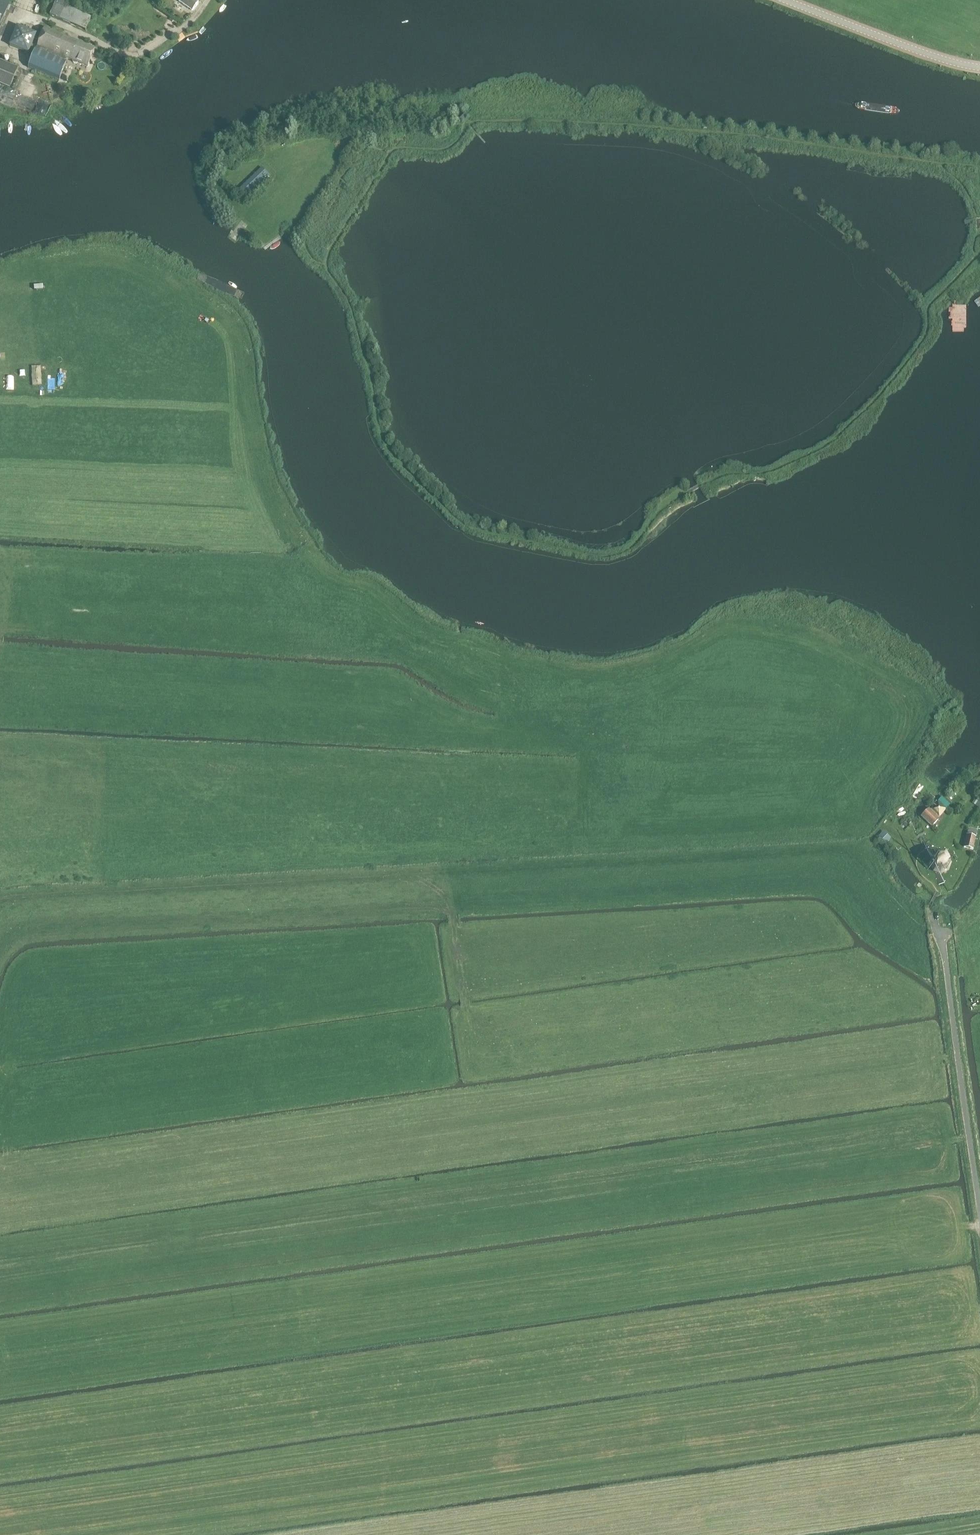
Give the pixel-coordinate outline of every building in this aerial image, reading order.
[(11,2),(6,0),(0,0),(0,28),(11,2)] [(50,15),(85,31),(91,18),(66,6),(67,2),(62,0),(57,0),(50,15)] [(198,1),(199,0),(180,0),(179,1),(192,11),(198,2),(198,1)] [(29,53),(37,34),(17,26),(10,45),(29,53)] [(37,47),(87,68),(95,49),(45,28),(37,47)] [(28,68),(58,80),(59,81),(68,62),(37,49),(28,68)] [(10,88),(18,68),(0,60),(0,84),(10,88)] [(465,114),(459,119),(463,123),(469,118),(465,114)] [(250,200),(262,189),(259,186),(270,176),(262,168),(240,189),(250,200)] [(977,795),(972,803),(979,809),(979,808),(979,797),(977,795)] [(939,818),(938,817),(947,808),(938,800),(930,809),(929,808),(921,816),(931,826),(939,818)] [(973,850),(976,837),(975,837),(977,830),(968,827),(966,835),(967,835),(963,847),(973,850)] [(890,838),(883,831),(878,836),(885,843),(890,838)] [(946,856),(940,855),(934,857),(931,863),(935,870),(941,873),(948,869),(950,863),(946,856)]
